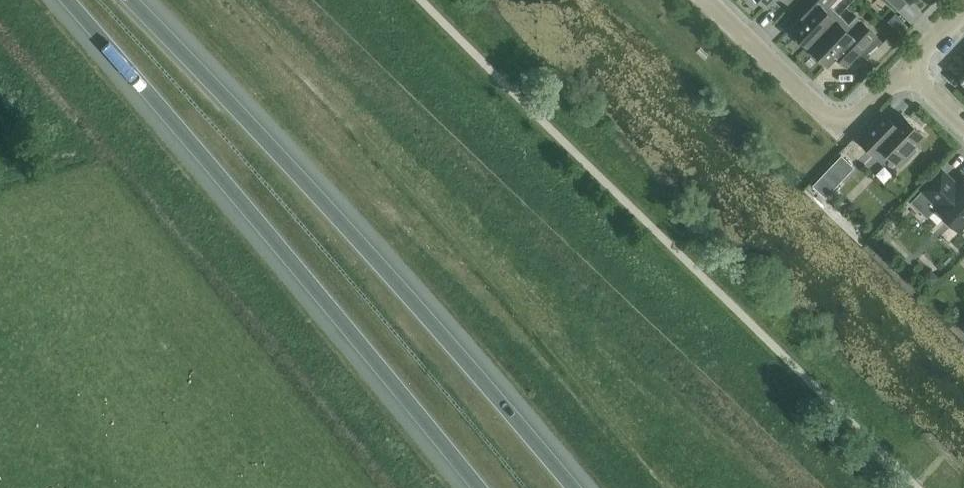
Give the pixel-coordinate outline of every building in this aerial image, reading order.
[(801,16),(790,28),(795,33),(794,37),(796,40),(800,42),(804,42),(808,46),(839,14),(829,6),(835,0),(799,0),(792,8),(801,16)] [(851,60),(860,51),(867,58),(882,41),(855,16),(848,23),(839,14),(808,46),(813,50),(812,54),(815,58),(818,60),(822,60),(827,64),(839,52),(842,52),(851,60)] [(901,113),(892,122),(883,113),(858,139),(875,156),(882,149),(900,166),(915,150),(912,147),(923,135),(901,113)] [(823,166),(841,179),(857,158),(839,144),(823,166)] [(958,185),(942,169),(922,190),(938,205),(935,208),(944,216),(944,220),(946,223),(948,226),(952,228),(955,227),(958,231),(961,228),(963,227),(963,179),(958,185)]
